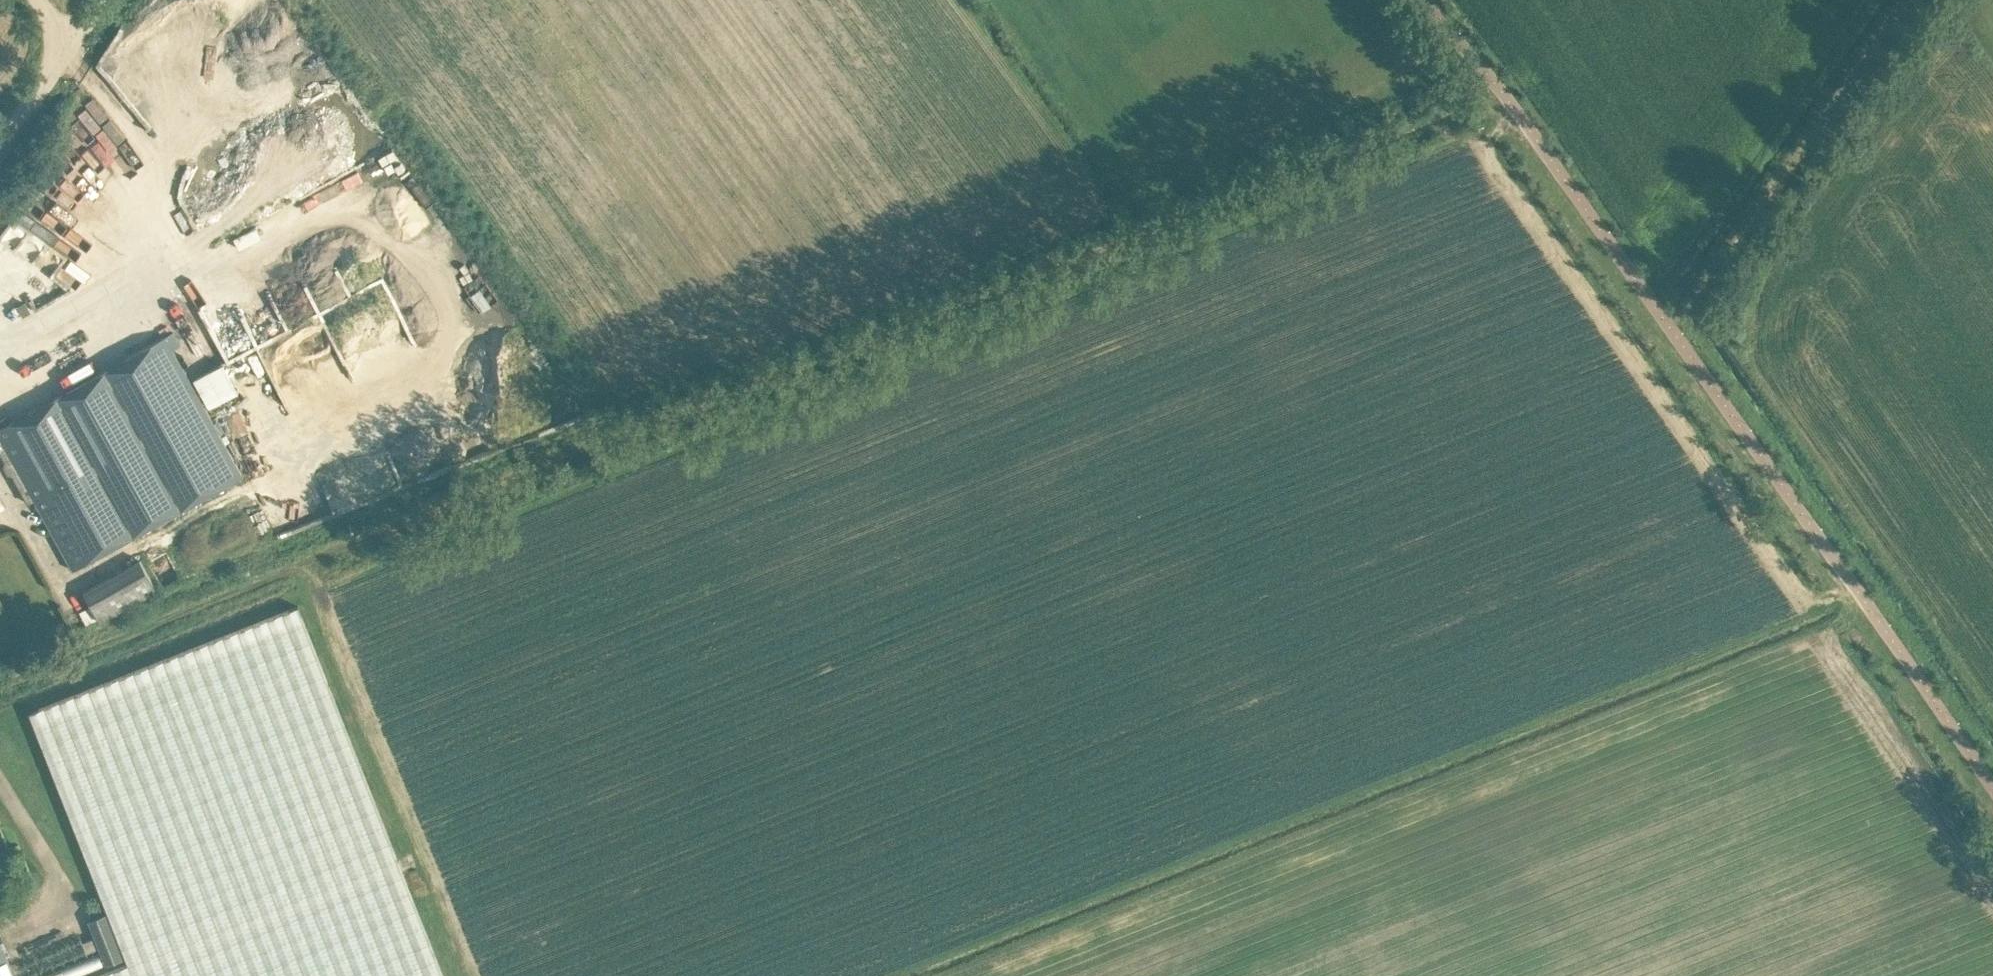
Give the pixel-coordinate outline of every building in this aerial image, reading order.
[(90,265),(98,254),(71,234),(63,245),(90,265)] [(174,348),(181,344),(173,330),(166,335),(0,426),(0,437),(73,569),(243,474),(174,348)] [(81,604),(88,616),(97,611),(101,619),(157,588),(141,558),(84,592),(89,599),(81,604)] [(306,624),(298,605),(30,712),(129,963),(95,975),(446,975),(306,624)] [(122,958),(104,913),(91,918),(109,963),(122,958)] [(11,970),(12,970),(0,943),(0,975),(14,975),(11,970)]
